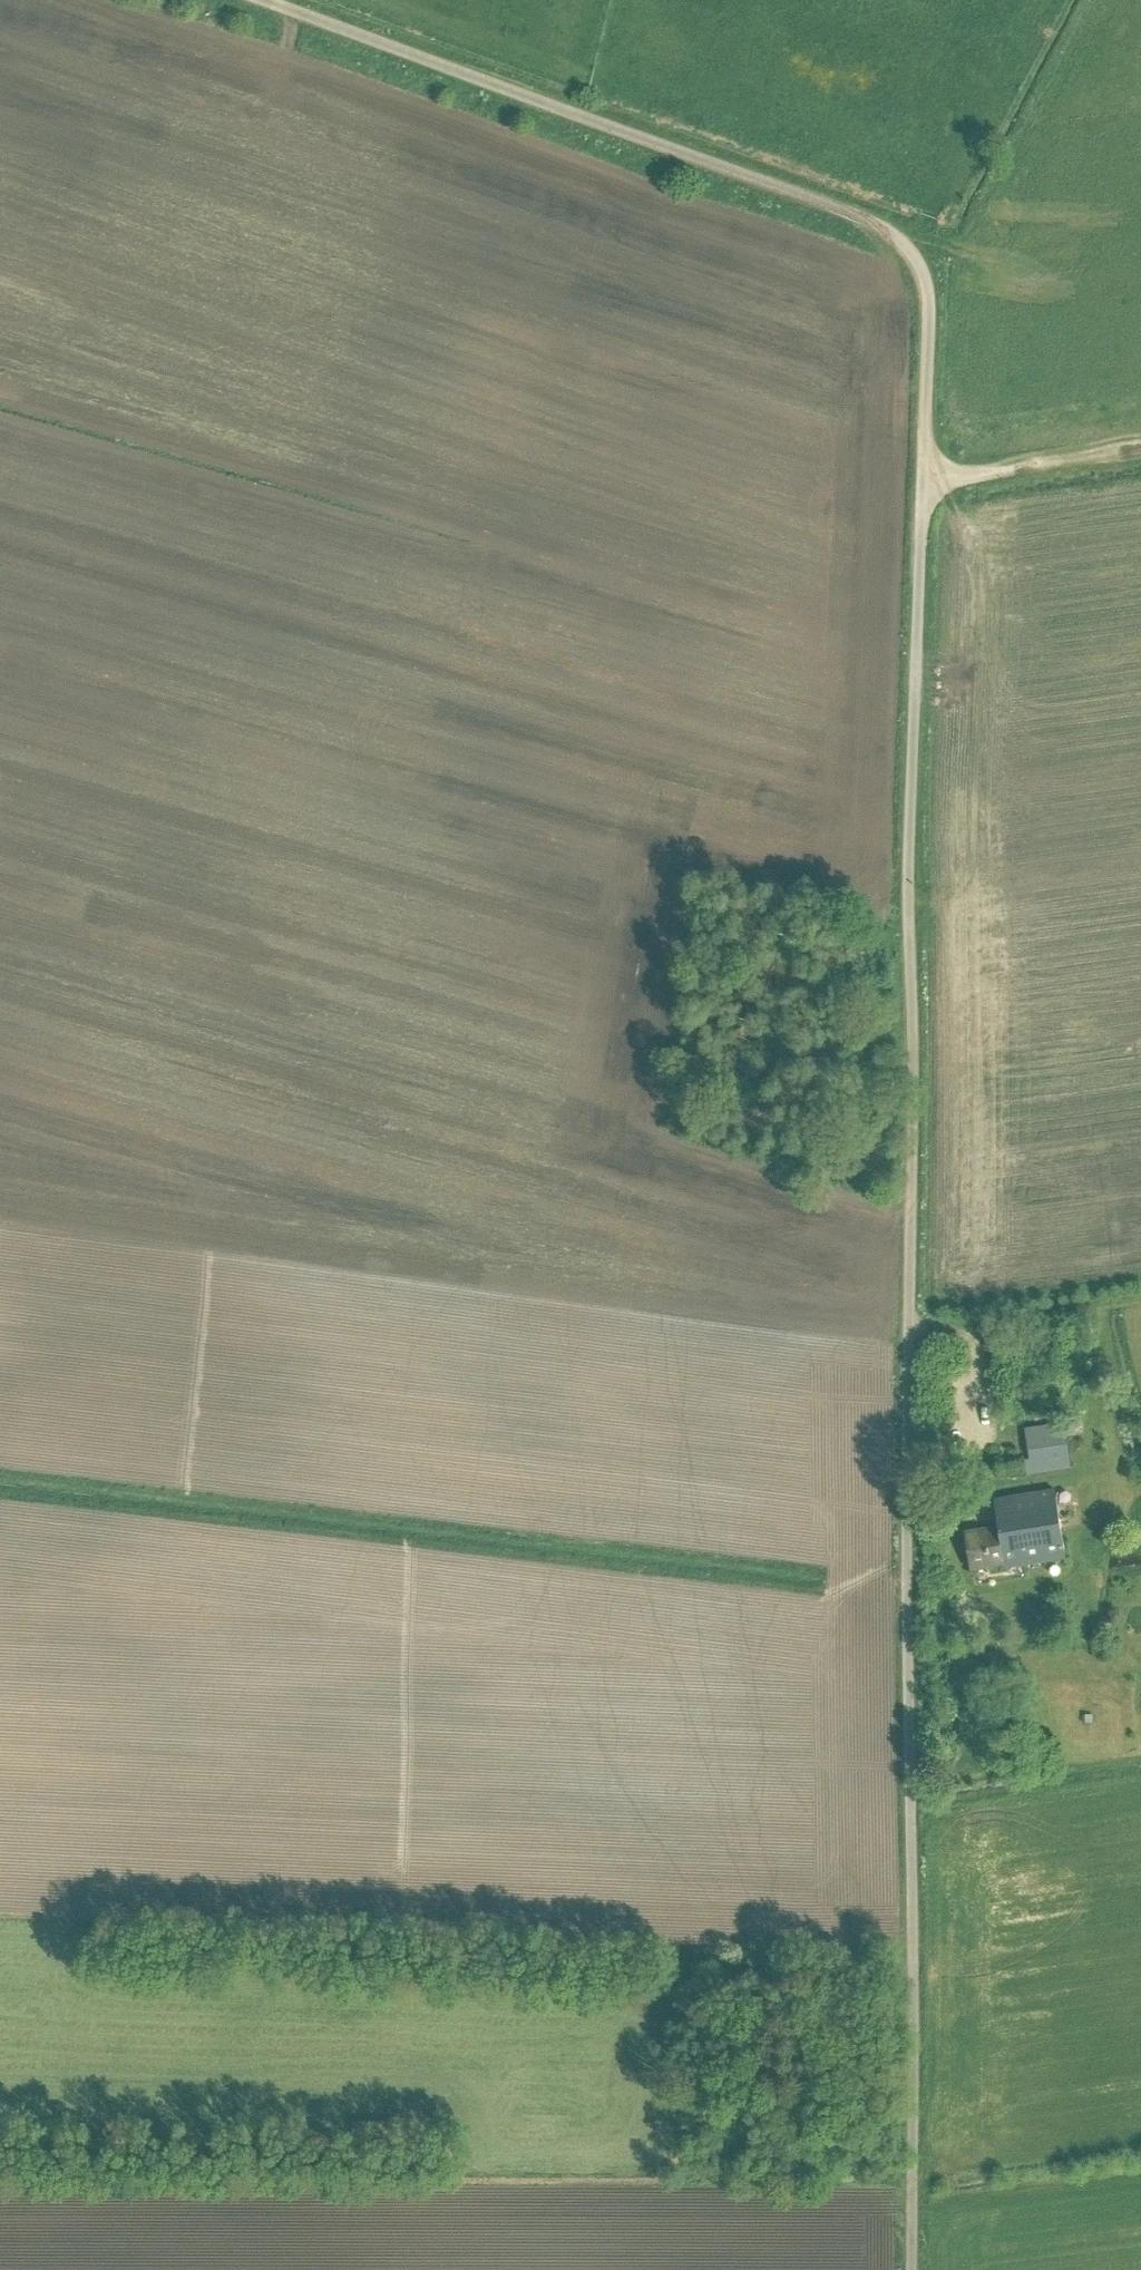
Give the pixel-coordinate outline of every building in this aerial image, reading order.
[(998,1478),(1072,1466),(1065,1424),(1025,1430),(1028,1451),(1023,1452),(1023,1455),(995,1460),(998,1478)] [(971,1571),(1062,1558),(1053,1493),(995,1501),(999,1528),(965,1533),(971,1571)]
